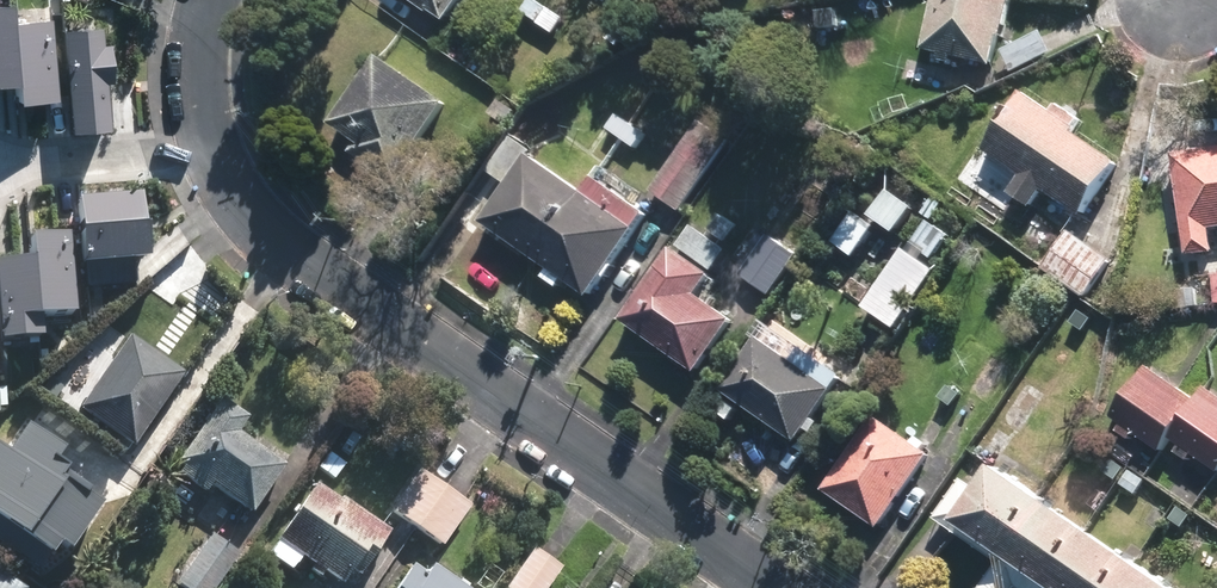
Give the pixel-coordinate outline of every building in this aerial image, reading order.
[(467,0),(405,0),(432,19),(433,16),(449,27),(467,0)] [(1013,0),(937,0),(926,49),(997,67),(1013,0)] [(564,22),(533,1),(523,16),(553,37),(564,22)] [(11,26),(9,7),(0,8),(0,82),(16,80),(11,26)] [(835,10),(818,11),(819,33),(836,32),(835,10)] [(18,103),(53,100),(46,23),(11,26),(18,103)] [(102,27),(64,31),(73,134),(113,130),(108,80),(114,80),(111,43),(104,44),(102,27)] [(1044,30),(1003,50),(1014,72),(1055,52),(1044,30)] [(381,60),(333,130),(359,148),(352,158),(402,192),(420,166),(413,161),(449,108),(381,60)] [(1085,217),(1121,162),(1077,132),(1079,129),(1023,90),(1005,114),(1009,118),(985,152),(1023,177),(1012,193),(1035,208),(1046,191),(1085,217)] [(502,102),(491,118),(509,130),(519,115),(502,102)] [(622,138),(634,122),(620,112),(608,129),(622,138)] [(681,211),(730,140),(699,120),(651,190),(681,211)] [(637,148),(648,132),(634,122),(622,138),(637,148)] [(506,184),(531,150),(513,137),(488,171),(506,184)] [(1216,227),(1216,148),(1177,154),(1191,257),(1216,253),(1216,248),(1215,228),(1216,227)] [(537,261),(585,193),(530,154),(483,222),(537,261)] [(585,193),(537,261),(590,297),(638,229),(649,213),(596,176),(585,193)] [(78,203),(85,269),(151,262),(143,196),(78,203)] [(720,213),(710,228),(728,240),(738,224),(720,213)] [(799,254),(752,221),(729,254),(747,267),(741,275),(770,295),(799,254)] [(691,225),(677,245),(714,270),(728,250),(691,225)] [(1071,230),(1045,266),(1088,296),(1113,260),(1071,230)] [(73,316),(66,240),(30,243),(32,265),(37,319),(73,316)] [(900,327),(941,268),(909,246),(869,306),(900,327)] [(699,373),(735,321),(698,295),(712,274),(673,247),(622,321),(699,373)] [(37,319),(32,265),(0,268),(0,286),(5,342),(39,339),(37,319)] [(1197,285),(1180,285),(1181,304),(1198,303),(1197,285)] [(1084,324),(1095,310),(1081,300),(1070,314),(1084,324)] [(130,447),(181,373),(126,335),(75,409),(130,447)] [(799,443),(836,388),(759,336),(722,391),(799,443)] [(1171,430),(1197,392),(1147,357),(1111,410),(1162,444),(1171,430)] [(1207,379),(1197,392),(1171,430),(1216,462),(1216,385),(1207,379)] [(247,515),(281,467),(234,434),(245,418),(219,399),(173,463),(181,469),(176,475),(203,493),(207,487),(247,515)] [(881,521),(933,447),(877,408),(825,481),(881,521)] [(45,564),(63,536),(73,543),(105,493),(68,470),(72,463),(62,457),(69,447),(31,423),(14,450),(0,441),(0,536),(45,564)] [(1117,473),(1127,458),(1113,448),(1103,463),(1117,473)] [(1046,492),(1000,460),(982,486),(965,474),(939,512),(1002,556),(1046,492)] [(1136,487),(1147,472),(1134,462),(1123,477),(1136,487)] [(417,527),(443,485),(419,470),(393,512),(417,527)] [(274,534),(340,579),(350,566),(357,571),(389,525),(340,491),(338,494),(314,478),(274,534)] [(443,485),(417,527),(444,544),(470,502),(443,485)] [(1089,521),(1046,492),(1002,556),(981,586),(984,587),(1012,587),(1018,579),(1032,587),(1042,587),(1089,521)] [(1181,496),(1171,510),(1185,520),(1195,505),(1181,496)] [(1133,552),(1089,521),(1042,587),(1107,587),(1133,552)] [(179,587),(214,587),(238,553),(210,534),(175,585),(179,587)] [(504,587),(546,587),(561,566),(533,546),(504,587)] [(1181,586),(1133,552),(1107,587),(1180,587),(1181,586)] [(432,559),(426,567),(413,558),(392,587),(474,587),(432,559)] [(27,585),(0,567),(0,587),(25,587),(27,585)]
